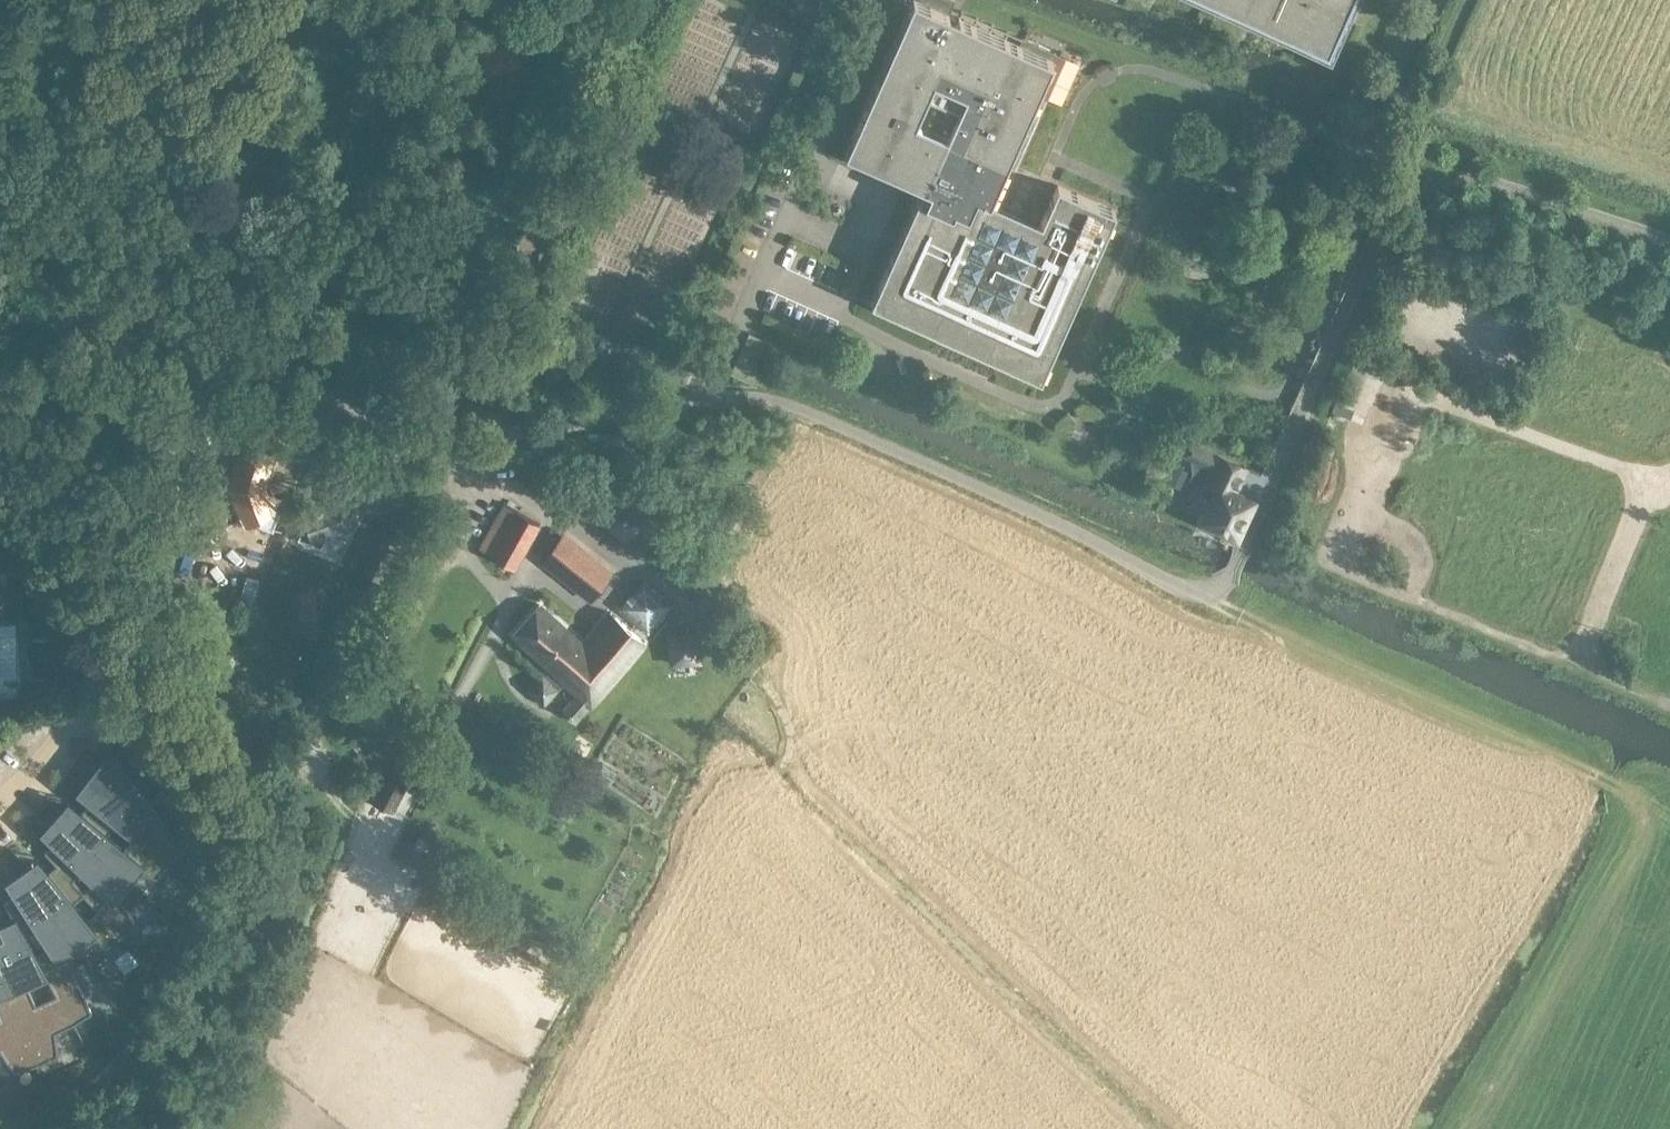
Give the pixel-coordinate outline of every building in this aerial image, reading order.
[(949,11),(954,0),(911,0),(844,149),(882,166),(887,155),(909,165),(904,176),(929,187),(925,198),(918,195),(910,213),(919,217),(913,230),(904,226),(904,227),(913,231),(907,244),(898,240),(870,302),(888,310),(892,302),(904,308),(901,315),(913,320),(916,313),(930,319),(927,327),(958,341),(962,334),(976,340),(973,347),(1004,361),(1008,354),(1022,360),(1018,368),(1040,377),(1056,342),(1055,341),(1058,333),(1060,333),(1068,316),(1059,312),(1065,299),(1074,303),(1074,302),(1065,298),(1071,285),(1080,289),(1095,255),(1086,251),(1092,238),(1101,242),(1101,241),(1092,237),(1098,224),(1107,228),(1115,210),(1057,184),(1041,221),(990,198),(1036,94),(1046,98),(1065,56),(1022,37),(1019,43),(949,11)] [(1328,53),(1352,0),(1212,0),(1328,53)] [(1237,534),(1259,483),(1233,472),(1245,446),(1225,437),(1218,453),(1190,440),(1183,457),(1211,469),(1197,500),(1211,506),(1205,520),(1237,534)] [(248,444),(231,487),(248,520),(273,529),(280,510),(266,497),(263,485),(271,452),(248,444)] [(1186,471),(1176,466),(1169,481),(1179,486),(1186,471)] [(371,485),(349,474),(330,501),(307,512),(297,538),(321,547),(329,531),(350,526),(371,485)] [(478,547),(512,567),(539,521),(504,502),(478,547)] [(539,560),(590,600),(614,570),(563,530),(539,560)] [(8,589),(6,568),(18,567),(16,538),(5,538),(0,538),(0,590),(8,589)] [(619,607),(649,632),(673,602),(644,577),(619,607)] [(314,590),(314,585),(308,585),(308,590),(301,590),(301,604),(306,604),(306,611),(305,611),(305,618),(306,618),(306,628),(302,629),(302,635),(308,635),(318,635),(317,601),(317,590),(314,590)] [(543,701),(557,687),(564,679),(578,691),(562,710),(574,720),(644,640),(610,610),(583,641),(538,602),(512,633),(551,667),(544,675),(542,673),(529,688),(543,701)] [(702,660),(701,630),(667,631),(668,661),(702,660)] [(370,798),(393,810),(422,755),(399,743),(370,798)] [(116,755),(105,763),(131,787),(138,780),(115,747),(113,749),(116,755)] [(99,759),(75,790),(89,801),(121,826),(137,805),(150,796),(138,780),(131,787),(105,763),(99,759)] [(121,826),(168,863),(179,849),(169,834),(173,829),(150,796),(137,805),(121,826)] [(76,816),(62,804),(54,814),(129,883),(139,871),(156,877),(168,863),(121,826),(89,801),(76,816)] [(54,814),(45,824),(59,836),(44,850),(56,863),(122,934),(135,920),(118,894),(129,883),(54,814)] [(41,875),(31,860),(21,867),(78,947),(91,937),(107,946),(122,934),(56,863),(41,875)] [(11,875),(22,889),(4,901),(12,916),(74,1023),(92,1011),(65,956),(78,947),(21,867),(11,875)] [(0,921),(0,928),(3,934),(0,936),(0,962),(36,1064),(58,1054),(55,1031),(74,1023),(12,916),(0,921)] [(1,1050),(12,1070),(36,1064),(0,962),(0,1050),(1,1050)]
